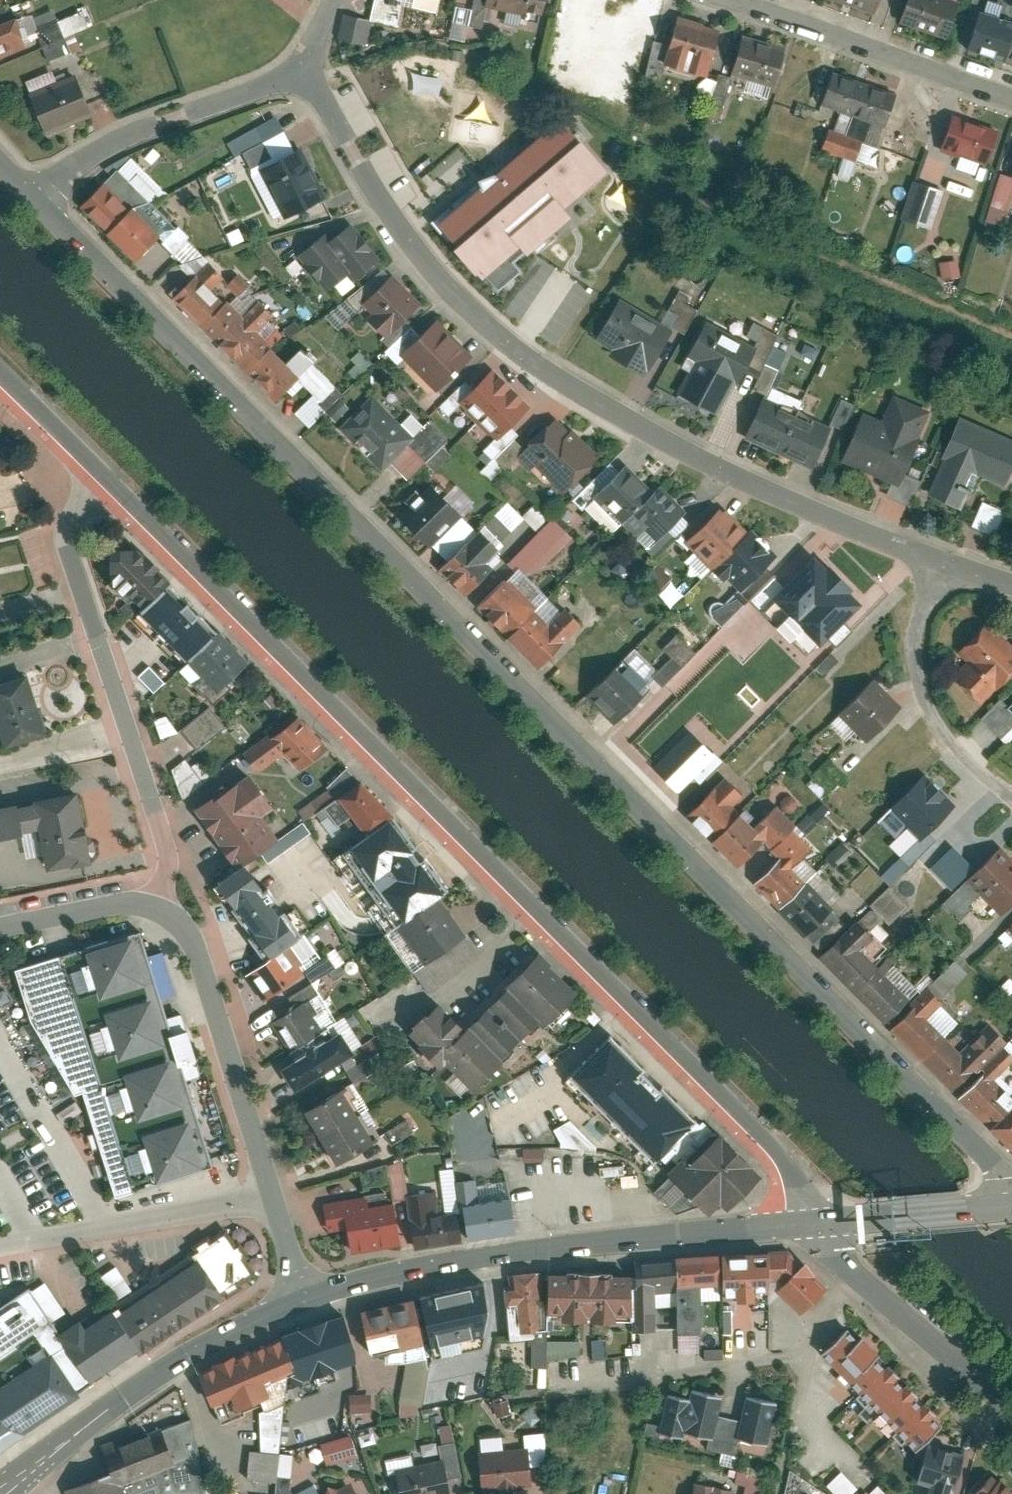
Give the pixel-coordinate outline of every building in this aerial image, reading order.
[(399,4),(382,0),(370,0),(365,21),(393,27),(399,4)] [(491,4),(548,17),(551,0),(492,0),(491,4)] [(876,14),(881,0),(837,0),(876,14)] [(956,0),(906,0),(899,24),(949,40),(961,1),(956,0)] [(80,10),(55,19),(52,9),(31,16),(46,60),(80,48),(75,32),(86,28),(80,10)] [(978,10),(965,50),(1007,62),(1011,45),(1011,21),(978,10)] [(728,26),(683,13),(670,61),(714,74),(728,26)] [(25,49),(15,18),(0,23),(0,57),(25,49)] [(790,46),(746,33),(734,73),(778,86),(790,46)] [(573,72),(578,53),(568,50),(563,70),(573,72)] [(904,90),(838,67),(826,102),(891,125),(904,90)] [(45,72),(24,80),(27,89),(48,81),(45,72)] [(77,75),(27,91),(41,134),(91,118),(77,75)] [(959,113),(947,147),(995,163),(1007,129),(959,113)] [(561,116),(437,221),(483,275),(607,170),(561,116)] [(271,219),(323,196),(300,145),(269,158),(261,141),(280,132),(274,118),(226,139),(241,174),(250,171),(271,219)] [(861,158),(868,140),(841,130),(834,148),(861,158)] [(105,187),(87,208),(118,241),(132,227),(138,220),(149,206),(143,196),(128,184),(115,177),(105,187)] [(917,179),(904,217),(936,227),(949,189),(917,179)] [(295,251),(319,290),(347,272),(351,278),(377,261),(351,220),(323,238),(321,235),(295,251)] [(147,235),(129,256),(160,289),(174,275),(180,268),(191,254),(185,244),(170,232),(158,225),(147,235)] [(294,257),(284,267),(292,276),(302,266),(294,257)] [(183,268),(165,289),(195,322),(209,309),(216,301),(227,287),(221,277),(205,265),(193,258),(183,268)] [(941,262),(942,278),(959,277),(958,260),(941,262)] [(353,306),(382,337),(420,302),(391,271),(353,306)] [(220,299),(200,323),(208,334),(222,321),(228,314),(239,300),(233,290),(230,292),(220,299)] [(595,337),(649,372),(677,328),(623,294),(595,337)] [(231,315),(213,336),(243,369),(257,355),(264,348),(275,334),(269,324),(254,312),(241,305),(231,315)] [(433,316),(416,334),(408,327),(385,352),(397,363),(401,359),(436,391),(471,352),(433,316)] [(744,382),(764,343),(714,317),(694,355),(702,360),(686,391),(724,411),(741,379),(744,382)] [(267,349),(245,373),(283,408),(298,391),(305,384),(320,370),(309,360),(290,342),(280,334),(267,349)] [(772,345),(766,358),(780,364),(785,351),(772,345)] [(765,394),(777,368),(763,362),(752,388),(765,394)] [(486,363),(440,408),(447,415),(459,404),(492,439),(482,449),(492,459),(517,434),(508,425),(528,406),(486,363)] [(336,424),(377,472),(389,461),(404,479),(426,461),(433,469),(450,454),(441,443),(447,438),(430,419),(422,426),(409,411),(398,421),(373,392),(336,424)] [(867,408),(844,460),(903,486),(936,410),(898,393),(887,417),(867,408)] [(823,462),(838,424),(767,397),(752,434),(823,462)] [(516,454),(561,494),(598,454),(553,413),(516,454)] [(931,493),(967,508),(982,473),(1011,486),(1011,484),(1011,435),(965,415),(931,493)] [(610,534),(620,524),(654,557),(691,520),(655,485),(651,489),(623,462),(616,469),(608,462),(573,497),(610,534)] [(456,482),(438,497),(429,486),(394,517),(422,548),(474,502),(456,482)] [(460,595),(500,557),(492,550),(525,519),(505,499),(439,563),(450,574),(445,579),(460,595)] [(982,500),(971,525),(994,535),(1005,510),(982,500)] [(720,501),(681,539),(712,571),(713,570),(736,593),(774,557),(720,501)] [(552,517),(510,558),(530,579),(572,537),(552,517)] [(205,699),(244,661),(121,537),(98,560),(108,570),(100,578),(181,661),(174,668),(205,699)] [(810,549),(753,598),(801,654),(858,605),(810,549)] [(693,552),(685,559),(699,574),(707,567),(693,552)] [(534,668),(576,627),(515,564),(473,605),(534,668)] [(978,619),(951,650),(961,659),(943,679),(973,705),(996,678),(1000,681),(1011,668),(1011,644),(1010,647),(978,619)] [(660,647),(669,656),(649,675),(660,686),(695,652),(675,632),(660,647)] [(610,722),(647,687),(619,657),(582,692),(610,722)] [(148,664),(137,674),(151,691),(162,681),(148,664)] [(0,686),(0,743),(3,751),(46,738),(27,677),(0,686)] [(906,706),(879,677),(843,711),(870,740),(906,706)] [(1001,701),(1011,712),(1011,691),(1001,701)] [(196,748),(224,725),(208,706),(180,728),(196,748)] [(297,771),(326,750),(298,710),(239,752),(254,773),(284,752),(297,771)] [(166,714),(154,719),(160,736),(172,731),(166,714)] [(690,728),(654,767),(681,792),(717,753),(710,747),(690,728)] [(181,795),(200,786),(189,758),(169,767),(181,795)] [(805,781),(820,798),(845,774),(829,758),(805,781)] [(360,829),(386,811),(345,767),(323,786),(360,829)] [(270,810),(245,772),(190,810),(233,859),(271,835),(258,818),(270,810)] [(920,838),(953,805),(923,776),(880,819),(896,835),(906,825),(920,838)] [(713,802),(691,827),(729,861),(744,844),(751,837),(766,824),(755,813),(736,796),(726,787),(713,802)] [(0,817),(0,846),(27,841),(26,833),(43,830),(51,878),(96,871),(85,803),(0,817)] [(337,847),(389,920),(434,888),(381,815),(337,847)] [(764,848),(742,872),(780,906),(795,890),(799,878),(817,869),(806,859),(786,841),(777,833),(764,848)] [(1011,903),(1011,865),(998,851),(967,882),(1000,915),(1011,903)] [(237,859),(201,880),(249,959),(236,967),(258,1002),(314,967),(319,975),(288,993),(290,1004),(268,1017),(290,1056),(274,1066),(287,1089),(362,1046),(345,1016),(335,1018),(314,981),(327,974),(331,981),(345,973),(339,963),(344,961),(337,949),(317,953),(306,934),(290,937),(287,920),(281,910),(269,913),(237,859)] [(795,892),(773,916),(810,950),(825,934),(832,927),(847,913),(836,903),(817,885),(807,877),(795,892)] [(421,963),(461,934),(432,895),(393,924),(421,963)] [(835,932),(813,956),(851,990),(876,964),(887,953),(857,925),(847,916),(835,932)] [(213,1169),(142,936),(17,972),(28,1015),(75,1098),(86,1096),(116,1197),(213,1169)] [(565,998),(574,987),(532,952),(516,961),(477,1008),(470,1012),(458,1027),(453,1022),(448,1015),(432,1002),(410,1015),(401,1027),(412,1045),(448,1075),(443,1080),(459,1093),(466,1089),(483,1069),(491,1064),(528,1019),(535,1025),(551,1006),(565,998)] [(954,959),(926,986),(939,999),(967,972),(954,959)] [(887,1018),(910,994),(876,964),(854,988),(887,1018)] [(915,1002),(891,1028),(934,1070),(961,1043),(933,1011),(939,1002),(926,993),(915,1002)] [(939,1075),(967,1104),(992,1080),(1011,1056),(1011,1047),(988,1022),(957,1053),(939,1075)] [(597,1024),(562,1058),(570,1066),(605,1032),(597,1024)] [(613,1042),(573,1079),(655,1165),(694,1128),(613,1042)] [(346,1068),(351,1080),(381,1066),(375,1054),(346,1068)] [(348,1081),(299,1107),(329,1164),(378,1137),(348,1081)] [(970,1106),(1011,1150),(1011,1149),(1011,1098),(995,1083),(970,1106)] [(574,1117),(552,1128),(564,1153),(587,1142),(574,1117)] [(384,1131),(390,1143),(413,1131),(407,1119),(384,1131)] [(675,1158),(683,1166),(655,1194),(674,1213),(695,1207),(707,1219),(719,1207),(726,1213),(759,1179),(706,1126),(675,1158)] [(465,1238),(510,1232),(504,1181),(477,1184),(477,1179),(458,1181),(465,1238)] [(460,1240),(455,1211),(428,1215),(424,1192),(406,1195),(414,1247),(460,1240)] [(361,1197),(322,1202),(324,1226),(342,1224),(345,1248),(393,1243),(388,1204),(362,1206),(361,1197)] [(198,1257),(113,1314),(138,1352),(222,1295),(225,1299),(238,1290),(233,1283),(247,1274),(238,1261),(242,1258),(238,1251),(234,1254),(224,1239),(208,1249),(204,1243),(193,1250),(198,1257)] [(769,1252),(722,1255),(725,1296),(736,1296),(736,1300),(754,1299),(753,1291),(772,1290),(769,1252)] [(676,1287),(677,1328),(701,1327),(700,1284),(718,1284),(717,1258),(675,1259),(675,1260),(676,1287)] [(634,1261),(635,1330),(659,1330),(658,1287),(676,1287),(675,1260),(634,1261)] [(821,1285),(797,1262),(772,1289),(796,1311),(821,1285)] [(112,1298),(129,1287),(115,1264),(97,1275),(112,1298)] [(540,1272),(504,1274),(509,1340),(544,1337),(540,1272)] [(630,1283),(551,1279),(550,1317),(566,1317),(566,1326),(586,1327),(586,1318),(594,1318),(594,1327),(615,1328),(616,1319),(630,1320),(630,1283)] [(45,1286),(31,1295),(50,1325),(64,1315),(45,1286)] [(484,1288),(425,1298),(431,1332),(441,1330),(444,1352),(473,1347),(469,1325),(489,1321),(484,1288)] [(91,1385),(59,1337),(50,1325),(31,1295),(27,1292),(0,1310),(0,1453),(19,1441),(16,1437),(91,1385)] [(412,1300),(361,1312),(371,1354),(421,1343),(412,1300)] [(78,1324),(59,1337),(91,1385),(138,1352),(113,1314),(83,1333),(78,1324)] [(344,1323),(287,1341),(298,1376),(326,1367),(336,1399),(355,1393),(344,1360),(354,1356),(344,1323)] [(857,1339),(846,1328),(820,1354),(838,1372),(834,1375),(902,1445),(904,1443),(914,1453),(945,1423),(860,1335),(857,1339)] [(579,1356),(579,1340),(530,1340),(530,1364),(544,1364),(544,1356),(579,1356)] [(287,1341),(202,1377),(216,1411),(236,1403),(240,1414),(276,1399),(271,1386),(298,1376),(287,1341)] [(737,1438),(768,1444),(776,1400),(742,1395),(738,1418),(717,1415),(720,1393),(687,1388),(686,1396),(661,1392),(655,1430),(709,1439),(708,1446),(734,1450),(737,1438)] [(440,1440),(453,1439),(451,1424),(438,1426),(440,1440)] [(545,1464),(544,1431),(521,1432),(522,1448),(495,1449),(494,1436),(478,1437),(479,1453),(473,1453),(475,1489),(528,1487),(528,1465),(545,1464)] [(114,1451),(121,1472),(126,1485),(175,1467),(163,1433),(114,1451)] [(353,1435),(320,1440),(323,1463),(357,1459),(353,1435)] [(461,1476),(454,1440),(436,1443),(439,1460),(412,1464),(410,1453),(386,1458),(393,1493),(446,1493),(444,1479),(461,1476)] [(927,1445),(918,1480),(929,1483),(927,1493),(952,1493),(962,1454),(927,1445)] [(762,1472),(737,1466),(733,1482),(744,1485),(742,1493),(757,1493),(762,1472)] [(826,1484),(836,1493),(850,1493),(857,1487),(840,1470),(826,1484)] [(126,1485),(121,1472),(62,1493),(63,1493),(130,1493),(126,1485)] [(992,1472),(969,1493),(1011,1493),(992,1472)] [(688,1493),(739,1493),(740,1491),(691,1480),(688,1493)] [(874,1483),(862,1493),(885,1493),(874,1483)] [(348,1484),(327,1493),(353,1493),(348,1484)]
